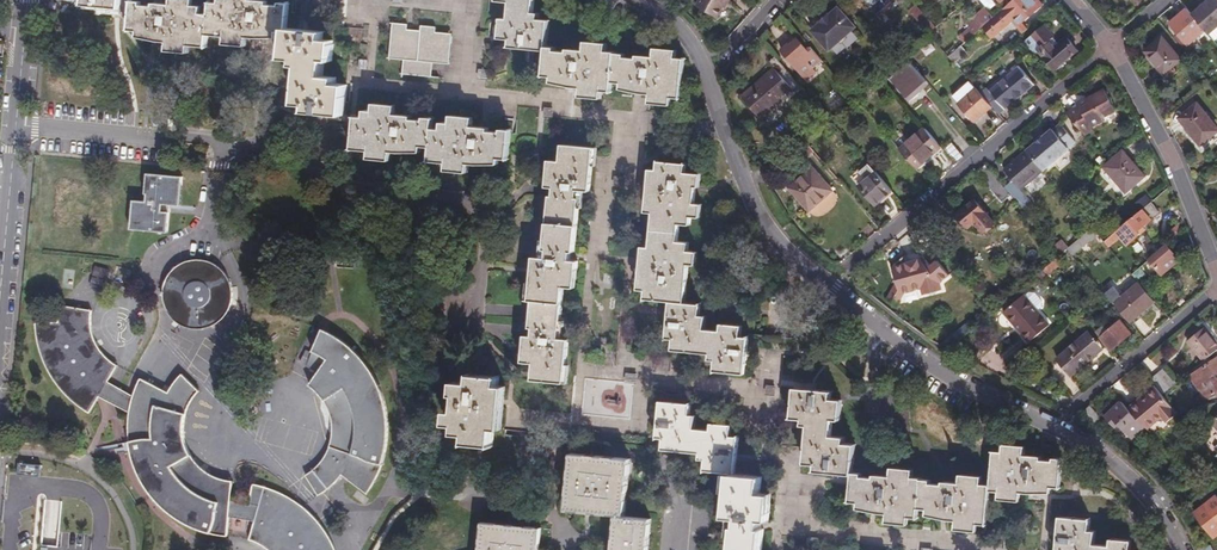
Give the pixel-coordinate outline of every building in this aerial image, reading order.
[(78,6),(91,7),(117,10),(118,0),(79,0),(78,6)] [(133,32),(133,39),(151,40),(164,41),(163,49),(187,51),(187,45),(207,47),(208,35),(222,36),(221,44),(245,46),(245,37),(278,39),(279,32),(284,33),(285,22),(287,1),(278,0),(278,3),(266,2),(266,0),(218,0),(218,1),(212,0),(209,0),(208,14),(197,13),(198,5),(190,4),(191,0),(167,0),(167,2),(163,2),(152,1),(152,4),(141,3),(141,0),(128,0),(125,31),(133,32)] [(497,1),(509,2),(508,20),(500,20),(499,39),(509,40),(508,47),(524,48),(530,49),(535,49),(548,50),(548,43),(550,24),(541,23),(542,16),(538,16),(539,0),(497,0),(497,1)] [(725,0),(693,0),(691,4),(712,16),(717,6),(720,0),(723,2),(725,0)] [(978,27),(987,37),(1011,16),(1016,22),(1032,7),(1037,3),(1035,0),(1009,0),(989,17),(978,27)] [(1208,36),(1216,28),(1216,0),(1207,0),(1189,15),(1204,32),(1208,36)] [(822,49),(850,26),(832,5),(823,13),(822,12),(818,16),(813,20),(814,21),(805,29),(822,49)] [(909,10),(929,33),(935,28),(915,5),(909,10)] [(963,22),(972,32),(978,27),(989,17),(983,10),(975,17),(973,14),(963,22)] [(1189,15),(1185,10),(1168,24),(1178,35),(1172,40),(1181,50),(1204,32),(1189,15)] [(296,69),(293,101),(304,102),(303,109),(342,113),(345,82),(334,81),(335,75),(323,74),(325,57),(333,58),(335,36),(324,35),(325,25),(285,22),(284,33),(282,58),(290,59),(289,68),(296,69)] [(388,26),(385,60),(399,61),(398,75),(428,77),(429,64),(445,65),(447,36),(431,35),(431,29),(417,28),(417,33),(401,32),(402,27),(388,26)] [(1049,67),(1071,48),(1065,41),(1060,36),(1049,46),(1034,28),(1025,36),(1023,38),(1031,47),(1049,67)] [(1031,47),(1023,38),(1025,36),(1022,33),(1014,40),(1025,52),(1031,47)] [(813,56),(804,46),(801,48),(790,36),(784,42),(782,41),(779,44),(775,47),(801,78),(810,70),(807,66),(807,61),(813,56)] [(548,50),(542,75),(549,76),(548,83),(552,83),(580,85),(579,94),(604,96),(604,88),(614,89),(614,80),(617,49),(608,48),(608,39),(585,37),(584,46),(568,44),(567,49),(555,48),(555,43),(548,43),(548,50)] [(1142,53),(1154,68),(1158,72),(1161,75),(1169,69),(1178,61),(1158,39),(1142,53)] [(955,42),(944,53),(951,61),(962,50),(955,42)] [(614,80),(618,81),(618,87),(634,89),(642,90),(649,91),(648,100),(669,102),(670,93),(680,94),(684,57),(675,56),(676,48),(655,46),(654,52),(636,51),(635,56),(625,55),(625,50),(617,49),(614,80)] [(795,85),(768,54),(761,60),(767,67),(753,79),(733,96),(754,120),(795,85)] [(807,61),(807,66),(815,59),(813,56),(807,61)] [(911,88),(920,80),(902,59),(884,75),(902,96),(911,88)] [(986,105),(992,112),(1020,88),(1027,82),(1012,65),(983,90),(981,89),(976,93),(986,105)] [(1151,70),(1163,83),(1173,74),(1169,69),(1161,75),(1158,72),(1154,68),(1151,70)] [(480,71),(476,70),(475,80),(480,81),(485,81),(486,71),(480,71)] [(880,83),(872,75),(866,80),(874,88),(880,83)] [(834,81),(847,96),(853,92),(854,91),(840,76),(834,81)] [(986,105),(976,93),(964,79),(947,94),(969,120),(978,112),(986,105)] [(836,97),(840,102),(847,96),(834,81),(827,87),(836,97)] [(856,96),(868,86),(864,82),(854,91),(853,92),(856,96)] [(1075,107),(1062,114),(1081,136),(1089,131),(1087,127),(1098,121),(1096,119),(1111,111),(1099,90),(1076,103),(1074,104),(1075,107)] [(832,110),(840,102),(836,97),(827,104),(832,110)] [(351,116),(348,151),(364,152),(364,158),(386,159),(387,152),(417,154),(418,147),(426,148),(424,164),(441,166),(440,172),(459,174),(460,167),(494,170),(495,164),(505,165),(507,129),(496,128),(495,133),(483,132),(483,128),(474,127),(466,126),(466,118),(449,117),(448,122),(440,122),(440,127),(431,126),(431,118),(420,117),(419,120),(409,119),(409,114),(399,114),(388,113),(389,102),(372,101),(371,110),(360,110),(359,116),(351,116)] [(1216,129),(1196,104),(1178,119),(1182,124),(1199,144),(1216,129)] [(1021,150),(1035,166),(1037,168),(1063,146),(1062,144),(1068,139),(1055,123),(1048,128),(1047,128),(1036,137),(1021,150)] [(887,149),(903,168),(921,153),(929,146),(913,128),(887,149)] [(799,156),(807,149),(799,139),(790,146),(799,156)] [(929,147),(942,162),(950,154),(938,140),(929,147)] [(521,331),(518,362),(528,363),(526,379),(561,382),(562,372),(562,367),(563,363),(565,337),(557,337),(562,287),(569,287),(572,256),(566,255),(566,251),(567,246),(574,247),(579,195),(575,194),(576,187),(589,188),(593,152),(593,146),(555,142),(553,153),(544,152),(541,186),(548,187),(543,240),(546,241),(545,250),(529,248),(525,294),(533,295),(531,321),(534,321),(533,333),(521,331)] [(1005,193),(1014,203),(1023,195),(1013,184),(1035,166),(1021,150),(1019,147),(997,165),(1003,172),(1007,176),(998,184),(1005,193)] [(1139,174),(1119,149),(1118,149),(1104,160),(1099,164),(1108,177),(1111,175),(1121,188),(1133,179),(1139,174)] [(754,164),(761,172),(777,158),(770,150),(754,164)] [(816,197),(828,187),(803,158),(796,157),(782,170),(786,182),(784,184),(804,208),(816,197)] [(634,281),(633,291),(641,292),(641,299),(664,300),(684,302),(688,264),(694,265),(696,245),(686,244),(686,237),(674,236),(675,226),(686,227),(687,218),(696,219),(698,204),(690,204),(692,186),(695,186),(696,173),(680,172),(681,160),(654,158),(654,167),(645,166),(641,212),(648,213),(645,245),(637,244),(635,267),(634,281)] [(874,198),(886,188),(864,164),(855,171),(861,178),(853,185),(869,203),(874,198)] [(998,184),(980,164),(972,171),(996,200),(1005,193),(998,184)] [(141,197),(141,202),(130,201),(128,230),(161,233),(163,216),(156,215),(157,205),(172,206),(174,178),(141,176),(139,197),(141,197)] [(1131,209),(1145,198),(1140,192),(1126,202),(1131,209)] [(979,229),(990,219),(970,196),(960,205),(953,211),(964,223),(970,219),(975,225),(973,226),(975,229),(978,227),(979,229)] [(1153,211),(1144,200),(1098,239),(1103,244),(1117,233),(1121,237),(1146,216),(1153,211)] [(1062,247),(1066,253),(1091,232),(1087,226),(1064,245),(1062,247)] [(1064,245),(1057,237),(1048,244),(1055,252),(1062,247),(1064,245)] [(1169,248),(1162,239),(1145,253),(1159,270),(1173,258),(1170,253),(1167,250),(1169,248)] [(893,290),(898,292),(915,287),(917,293),(935,288),(934,281),(942,273),(931,260),(925,264),(921,266),(914,258),(913,258),(909,259),(909,262),(902,264),(898,254),(890,261),(886,265),(891,281),(893,290)] [(921,266),(925,264),(917,255),(913,258),(914,258),(921,266)] [(1036,268),(1041,274),(1056,262),(1051,256),(1036,268)] [(163,314),(171,323),(180,328),(190,329),(201,328),(210,324),(218,317),(223,308),(225,297),(224,287),(219,278),(211,269),(201,264),(189,263),(178,266),(169,272),(162,281),(158,292),(159,304),(163,314)] [(1109,299),(1125,320),(1144,304),(1151,299),(1134,278),(1109,299)] [(892,304),(898,292),(893,290),(891,281),(882,299),(892,304)] [(1030,290),(1023,289),(996,311),(1021,340),(1044,322),(1032,308),(1036,304),(1036,298),(1030,290)] [(663,316),(660,339),(668,340),(668,348),(705,352),(704,358),(709,359),(708,373),(739,376),(743,339),(736,339),(737,328),(718,326),(718,333),(698,331),(699,317),(695,317),(696,304),(684,302),(664,300),(664,304),(663,310),(663,316)] [(29,325),(30,335),(34,352),(42,371),(54,388),(66,403),(84,415),(94,399),(125,414),(124,442),(127,454),(133,474),(147,496),(165,514),(186,525),(206,533),(224,538),(225,519),(248,524),(245,544),(251,545),(257,549),(329,549),(324,539),(313,523),(295,506),(277,496),(266,491),(247,485),(244,506),(227,504),(228,484),(216,481),(203,475),(191,464),(184,453),(179,438),(179,426),(182,414),(185,404),(194,393),(176,375),(162,394),(134,380),(128,399),(102,384),(112,368),(104,362),(96,355),(89,344),(85,332),(84,322),(86,314),(54,307),(54,325),(29,325)] [(1121,334),(1125,331),(1114,318),(1095,334),(1106,347),(1121,334)] [(941,346),(964,327),(960,322),(937,341),(941,346)] [(316,460),(298,473),(311,493),(321,486),(334,472),(360,493),(367,481),(368,478),(376,463),(380,441),(383,421),(381,398),(373,379),(359,356),(341,339),(318,324),(307,343),(322,354),(305,378),(318,395),(326,409),(328,426),(323,443),(316,460)] [(1199,358),(1216,344),(1203,329),(1199,324),(1182,339),(1199,358)] [(1081,331),(1050,357),(1064,374),(1075,365),(1090,352),(1084,345),(1089,341),(1081,331)] [(1084,345),(1090,352),(1095,348),(1089,341),(1084,345)] [(1214,355),(1184,374),(1199,396),(1216,389),(1216,384),(1209,372),(1216,367),(1216,360),(1214,355)] [(1177,378),(1164,363),(1151,375),(1153,377),(1164,390),(1177,378)] [(447,405),(445,429),(451,430),(451,437),(461,438),(461,446),(490,449),(492,432),(500,433),(502,412),(503,406),(505,384),(496,383),(497,377),(468,374),(467,382),(455,380),(454,397),(457,397),(456,406),(447,405)] [(1153,377),(1147,383),(1149,385),(1158,395),(1164,390),(1153,377)] [(1139,426),(1142,429),(1156,417),(1158,419),(1170,409),(1158,395),(1149,385),(1141,392),(1142,393),(1124,409),(1139,426)] [(795,386),(790,386),(788,417),(801,418),(800,426),(806,426),(804,463),(813,464),(813,470),(817,470),(819,470),(848,471),(848,468),(849,463),(850,444),(840,443),(841,436),(827,435),(828,418),(838,419),(840,397),(828,396),(828,389),(795,386)] [(1125,438),(1139,426),(1124,409),(1116,399),(1102,411),(1098,415),(1108,427),(1112,424),(1125,438)] [(688,408),(658,405),(656,438),(663,439),(662,450),(698,454),(698,459),(705,460),(704,473),(728,475),(734,475),(735,466),(736,452),(737,438),(730,438),(731,430),(708,427),(707,435),(691,433),(693,420),(687,419),(688,408)] [(1083,405),(1076,410),(1086,421),(1092,416),(1083,405)] [(1161,422),(1172,412),(1170,409),(1158,419),(1161,422)] [(1208,418),(1216,427),(1216,410),(1208,418)] [(1001,447),(989,447),(987,476),(987,483),(994,483),(993,495),(1014,497),(1015,488),(1048,490),(1049,486),(1058,486),(1061,450),(1048,450),(1048,456),(1037,455),(1037,448),(1020,447),(1020,441),(1001,439),(1001,447)] [(1216,439),(1209,446),(1216,455),(1216,439)] [(627,461),(567,455),(562,511),(588,513),(611,516),(622,517),(627,461)] [(913,516),(914,507),(916,477),(916,473),(907,472),(908,463),(887,461),(887,471),(871,470),(870,476),(853,475),(853,468),(848,468),(848,471),(847,492),(854,493),(853,504),(866,505),(869,506),(874,506),(880,506),(879,521),(903,522),(904,516),(913,516)] [(916,477),(914,507),(920,507),(920,513),(935,514),(939,514),(943,514),(949,515),(948,527),(973,529),(974,522),(984,523),(987,483),(987,476),(978,476),(978,468),(954,466),(953,479),(916,477)] [(728,475),(726,490),(730,490),(727,516),(732,516),(730,535),(734,536),(733,549),(762,549),(762,543),(764,532),(759,532),(759,526),(760,519),(767,520),(769,492),(761,491),(762,478),(734,475),(728,475)] [(1202,485),(1191,495),(1198,503),(1209,493),(1202,485)] [(1180,500),(1175,493),(1170,496),(1175,504),(1180,500)] [(1198,503),(1189,512),(1197,521),(1197,523),(1206,533),(1208,533),(1210,535),(1216,528),(1216,502),(1209,493),(1198,503)] [(1056,515),(1054,549),(1134,549),(1126,549),(1127,539),(1110,538),(1109,542),(1094,541),(1095,528),(1087,527),(1088,517),(1056,515)] [(649,519),(622,517),(611,516),(609,537),(608,549),(646,549),(649,519)] [(475,524),(472,549),(532,549),(534,530),(475,524)]
